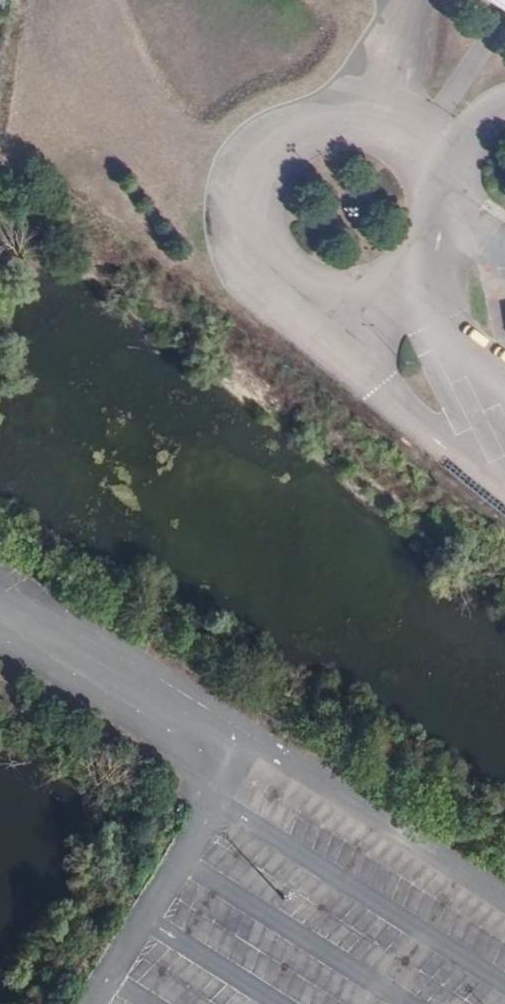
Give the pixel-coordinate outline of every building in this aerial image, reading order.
[(504,8),(504,0),(493,0),(504,8)]
